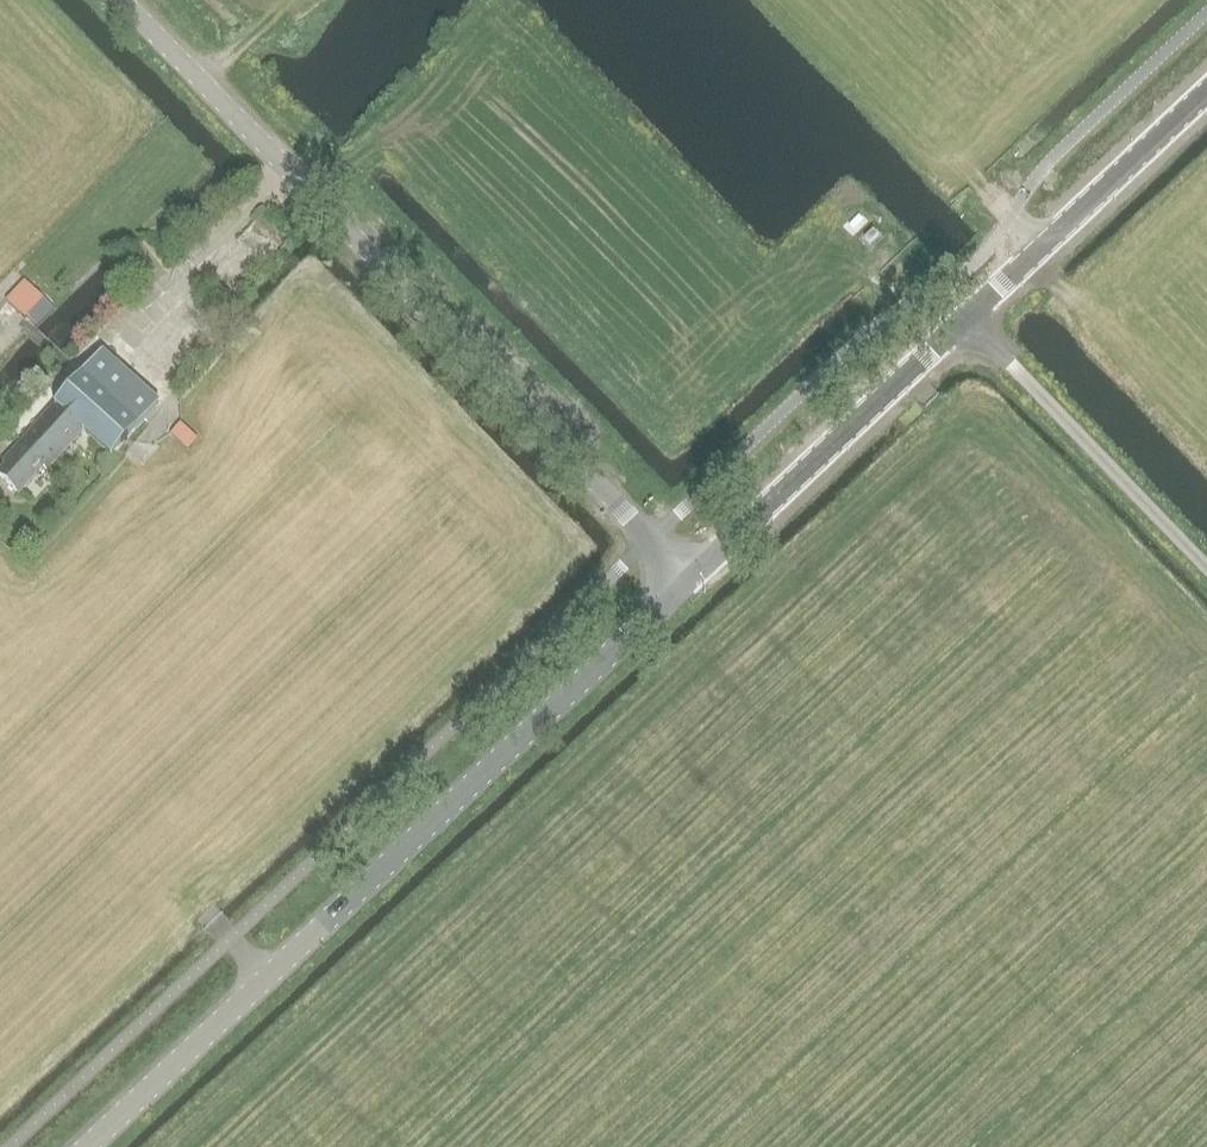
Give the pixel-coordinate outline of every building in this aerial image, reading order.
[(870,244),(879,236),(874,230),(865,238),(870,244)] [(44,299),(44,298),(25,280),(6,300),(25,319),(27,317),(44,299)] [(38,327),(54,309),(44,299),(27,317),(38,327)] [(160,403),(102,352),(18,445),(21,448),(0,472),(0,477),(20,495),(43,468),(46,471),(83,430),(112,456),(160,403)] [(172,433),(190,449),(199,439),(181,423),(172,433)]
